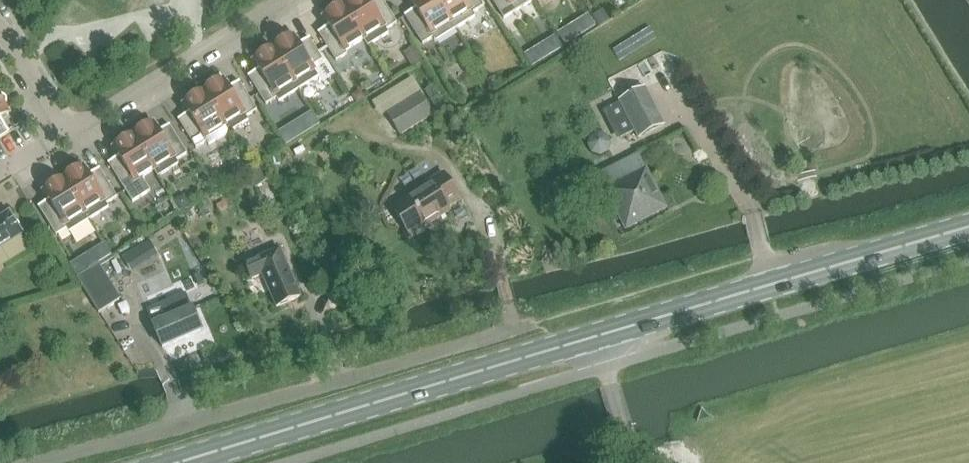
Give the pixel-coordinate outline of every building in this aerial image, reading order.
[(364,39),(368,45),(389,33),(387,29),(397,22),(383,0),(370,0),(369,0),(347,0),(347,2),(348,3),(344,5),(365,38),(364,39)] [(438,0),(411,0),(416,8),(405,15),(406,16),(423,43),(434,37),(436,41),(456,28),(438,0)] [(456,28),(476,16),(473,12),(484,6),(481,0),(438,0),(456,28)] [(502,14),(504,18),(533,0),(493,0),(502,14)] [(365,38),(344,5),(341,7),(338,4),(334,4),(331,6),(330,9),(331,13),(324,17),(329,25),(318,32),(319,33),(320,33),(337,60),(348,53),(346,50),(364,39),(365,38)] [(604,9),(594,15),(601,26),(610,19),(604,9)] [(589,14),(558,32),(565,45),(596,26),(589,14)] [(274,48),(299,88),(319,76),(313,66),(323,59),(310,39),(311,38),(310,37),(299,44),(294,36),(287,40),(284,37),(281,37),(278,39),(277,42),(277,46),(278,46),(274,48)] [(416,46),(404,53),(413,67),(424,60),(416,46)] [(299,88),(274,48),(271,50),(268,48),(264,47),(261,49),(260,53),(261,56),(254,61),(259,69),(248,75),(249,77),(250,76),(267,104),(277,97),(279,101),(299,88)] [(534,48),(525,54),(532,66),(542,61),(534,48)] [(208,90),(204,92),(229,132),(249,120),(247,116),(257,109),(240,82),(241,82),(240,81),(229,87),(224,79),(217,84),(217,83),(214,81),(211,81),(208,83),(207,86),(207,89),(208,90)] [(436,84),(425,90),(438,111),(448,104),(436,84)] [(645,88),(620,101),(636,130),(639,138),(664,124),(645,88)] [(229,132),(204,92),(201,94),(201,93),(198,91),(194,91),(191,93),(190,96),(191,100),(184,104),(189,112),(179,119),(179,120),(180,120),(197,147),(207,141),(209,144),(229,132)] [(358,91),(353,95),(357,102),(365,98),(362,93),(358,91)] [(388,112),(401,134),(433,114),(419,92),(388,112)] [(10,131),(1,118),(9,113),(5,106),(7,103),(8,99),(6,96),(3,95),(0,96),(0,137),(10,131)] [(134,135),(155,169),(154,169),(159,176),(179,163),(177,159),(187,153),(170,125),(171,125),(170,124),(159,131),(154,123),(147,127),(144,124),(141,124),(138,126),(137,129),(137,133),(138,133),(134,135)] [(289,127),(279,133),(286,144),(296,139),(289,127)] [(591,136),(588,144),(592,152),(600,155),(609,151),(611,143),(607,134),(599,132),(591,136)] [(151,191),(142,177),(154,169),(155,169),(134,135),(131,137),(128,135),(124,134),(121,136),(120,140),(121,143),(114,148),(119,156),(109,162),(109,164),(110,163),(133,201),(151,191)] [(637,154),(598,174),(612,201),(611,202),(625,230),(666,208),(637,154)] [(64,179),(89,219),(109,206),(107,203),(117,196),(100,169),(101,169),(100,168),(89,174),(84,166),(77,171),(77,170),(75,168),(71,168),(68,169),(67,173),(67,176),(68,177),(64,179)] [(261,166),(249,172),(256,186),(268,179),(261,166)] [(294,171),(283,178),(291,191),(302,184),(294,171)] [(433,182),(394,206),(412,234),(451,210),(449,206),(462,198),(445,171),(432,180),(433,182)] [(89,219),(64,179),(61,181),(61,180),(58,178),(54,178),(51,180),(50,183),(51,187),(44,191),(49,199),(39,206),(39,207),(40,207),(57,234),(67,228),(69,231),(89,219)] [(183,195),(174,201),(180,210),(190,204),(183,195)] [(208,201),(199,205),(204,217),(213,214),(208,201)] [(23,234),(24,234),(23,232),(11,213),(11,212),(10,211),(9,212),(0,218),(0,248),(23,234)] [(280,249),(245,265),(252,280),(262,275),(277,307),(302,295),(280,249)] [(83,257),(71,265),(78,277),(90,269),(83,257)] [(77,277),(100,312),(101,312),(120,300),(98,265),(90,270),(90,269),(78,277),(77,277)] [(185,288),(146,305),(154,321),(153,322),(163,343),(202,325),(185,288)] [(124,299),(117,303),(121,311),(128,308),(124,299)]
